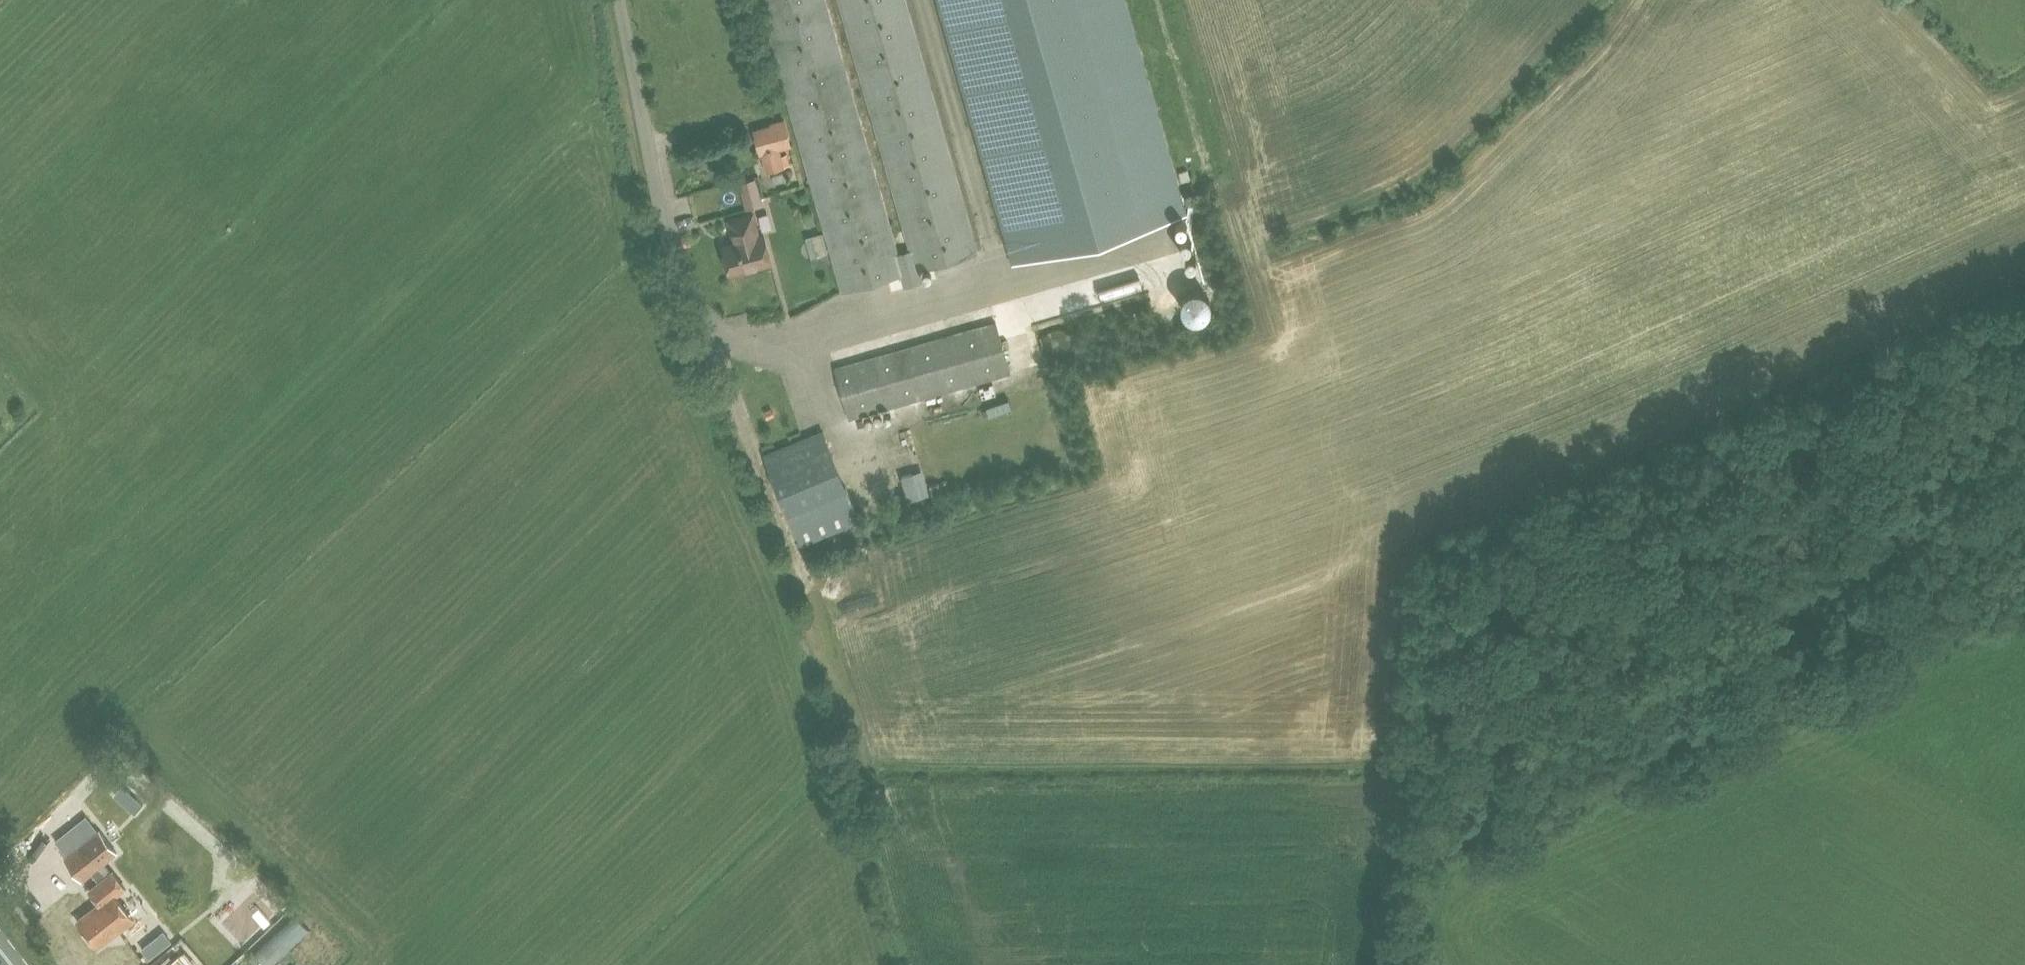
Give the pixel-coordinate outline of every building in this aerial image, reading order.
[(906,0),(839,0),(911,249),(898,252),(826,0),(760,0),(843,290),(902,275),(904,286),(922,280),(919,269),(978,252),(906,0)] [(1003,244),(1010,267),(1186,217),(1124,0),(933,0),(1003,244)] [(791,144),(784,120),(771,123),(772,125),(754,130),(760,152),(762,152),(767,171),(783,166),(777,147),(791,144)] [(759,236),(752,213),(728,220),(733,237),(735,236),(736,242),(723,246),(730,272),(771,262),(763,235),(759,236)] [(823,232),(812,235),(818,255),(829,252),(823,232)] [(1043,341),(1037,316),(1157,289),(1159,301),(1182,295),(1169,238),(1085,257),(1091,284),(1005,304),(1017,358),(1042,353),(1039,342),(1043,341)] [(1202,292),(1193,305),(1207,316),(1217,302),(1202,292)] [(1010,372),(996,322),(836,367),(849,418),(1010,372)] [(861,518),(823,430),(765,456),(801,543),(861,518)] [(911,493),(904,470),(894,473),(900,496),(911,493)] [(123,784),(114,794),(135,812),(144,803),(123,784)] [(118,851),(100,829),(65,857),(82,879),(118,851)] [(125,886),(113,871),(90,889),(100,901),(78,919),(99,946),(133,919),(114,894),(125,886)] [(311,933),(293,912),(252,947),(267,964),(273,964),(311,933)] [(142,947),(150,958),(172,940),(164,930),(142,947)]
